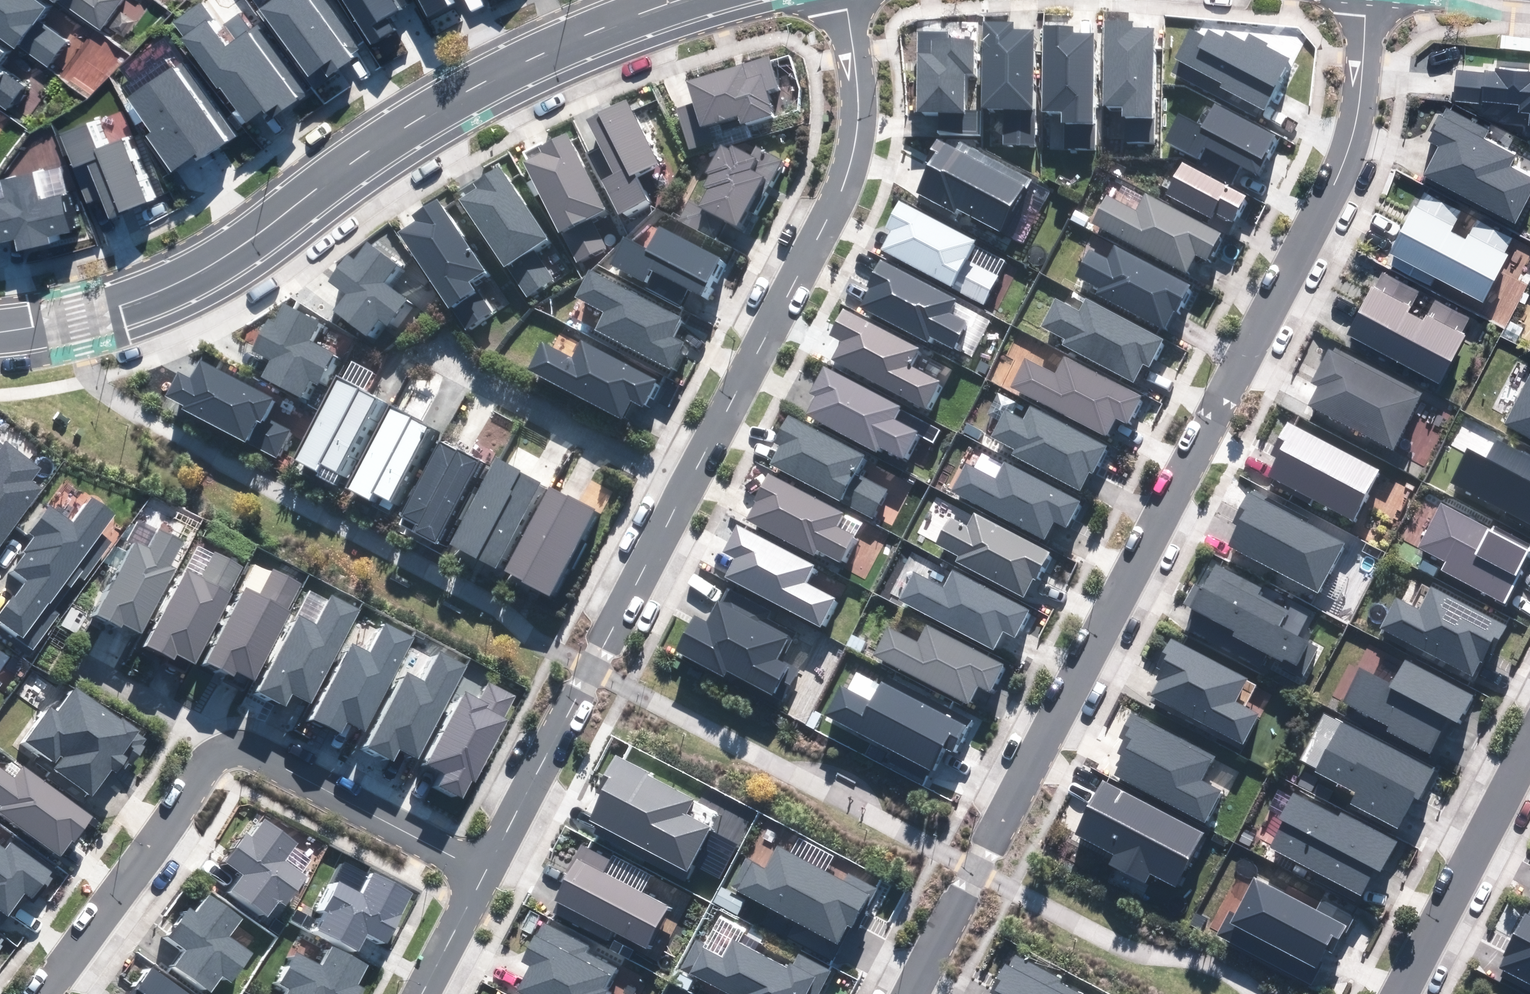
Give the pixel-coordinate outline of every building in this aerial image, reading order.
[(33,0),(0,0),(0,37),(45,69),(65,41),(35,20),(44,8),(33,0)] [(100,31),(122,0),(56,0),(100,31)] [(258,10),(307,75),(319,66),(326,75),(359,50),(322,0),(272,0),(258,10)] [(369,44),(393,29),(385,17),(396,10),(390,0),(342,0),(369,44)] [(428,16),(448,6),(444,0),(420,0),(428,16)] [(195,7),(173,24),(183,38),(182,39),(219,89),(221,88),(247,122),(261,111),(268,119),(303,93),(242,13),(226,26),(238,41),(227,49),(195,7)] [(1131,21),(1104,21),(1104,107),(1123,106),(1123,142),(1152,142),(1152,29),(1131,29),(1131,21)] [(1013,22),(983,22),(984,107),(1004,106),(1004,145),(1033,145),(1033,30),(1013,30),(1013,22)] [(1071,26),(1041,26),(1042,110),(1062,110),(1062,149),(1091,149),(1091,34),(1071,34),(1071,26)] [(1191,30),(1168,72),(1259,120),(1290,61),(1264,47),(1266,45),(1247,35),(1244,42),(1226,33),(1223,39),(1208,31),(1205,37),(1191,30)] [(917,33),(917,112),(939,112),(939,131),(976,131),(976,111),(964,111),(964,72),(972,72),(972,40),(946,40),(946,33),(917,33)] [(1501,36),(1500,49),(1529,52),(1529,38),(1501,36)] [(677,109),(689,148),(745,131),(742,123),(772,114),(765,90),(777,86),(768,58),(686,83),(693,104),(677,109)] [(225,143),(170,66),(127,96),(153,132),(147,136),(171,170),(193,155),(198,162),(225,143)] [(1457,70),(1454,99),(1519,105),(1519,112),(1529,113),(1529,72),(1497,69),(1497,71),(1486,70),(1486,73),(1457,70)] [(3,114),(23,86),(0,71),(0,112),(3,114)] [(624,101),(587,120),(615,175),(602,181),(618,212),(646,198),(634,174),(656,162),(624,101)] [(1180,114),(1165,141),(1199,159),(1205,147),(1256,174),(1275,137),(1215,105),(1204,127),(1180,114)] [(1447,108),(1431,140),(1440,145),(1424,176),(1515,222),(1529,193),(1529,178),(1509,168),(1515,156),(1483,140),(1488,130),(1447,108)] [(98,119),(70,130),(84,166),(84,165),(97,198),(110,193),(119,215),(158,200),(133,139),(109,149),(98,119)] [(604,209),(565,133),(540,146),(543,153),(523,163),(575,263),(605,248),(589,216),(604,209)] [(1022,184),(936,140),(932,147),(939,151),(917,192),(954,211),(955,208),(998,230),(1022,184)] [(722,147),(682,221),(713,237),(723,218),(738,226),(761,182),(768,185),(781,161),(755,148),(750,157),(732,148),(730,151),(722,147)] [(1244,195),(1182,162),(1165,193),(1211,217),(1213,213),(1230,221),(1244,195)] [(478,187),(460,199),(526,295),(552,278),(532,249),(548,239),(498,167),(475,183),(478,187)] [(15,239),(18,250),(55,241),(54,233),(70,229),(62,196),(38,202),(31,175),(2,182),(7,200),(0,201),(0,242),(15,239)] [(1459,212),(1423,194),(1416,207),(1415,207),(1390,256),(1480,302),(1512,240),(1476,221),(1466,242),(1449,233),(1459,212)] [(1106,195),(1091,223),(1184,272),(1193,255),(1205,261),(1219,234),(1146,195),(1137,211),(1106,195)] [(483,270),(435,200),(413,215),(417,221),(399,233),(464,330),(488,313),(466,281),(483,270)] [(975,240),(900,201),(887,226),(893,229),(882,252),(983,304),(996,277),(965,261),(975,240)] [(625,239),(612,264),(642,280),(649,268),(701,295),(720,258),(660,227),(647,251),(625,239)] [(335,310),(367,334),(378,320),(385,325),(404,301),(380,283),(394,265),(367,245),(354,261),(348,256),(331,279),(348,292),(335,310)] [(1189,286),(1115,247),(1108,259),(1091,250),(1078,275),(1099,287),(1097,292),(1164,328),(1174,309),(1177,310),(1189,286)] [(954,298),(881,261),(868,286),(871,288),(862,307),(927,341),(930,335),(953,347),(965,322),(947,313),(954,298)] [(681,316),(590,269),(576,296),(606,312),(596,330),(670,368),(683,343),(670,337),(681,316)] [(1419,293),(1382,274),(1350,337),(1439,383),(1472,320),(1436,302),(1425,323),(1408,314),(1419,293)] [(1080,313),(1055,300),(1041,326),(1067,340),(1065,345),(1133,381),(1143,363),(1148,365),(1161,340),(1086,301),(1080,313)] [(317,323),(285,307),(276,323),(266,318),(250,349),(270,360),(262,376),(301,397),(310,379),(316,382),(332,353),(308,341),(317,323)] [(917,347),(843,309),(830,334),(842,341),(832,360),(925,408),(939,383),(907,366),(917,347)] [(542,343),(528,370),(621,418),(631,399),(643,406),(656,381),(582,343),(573,359),(542,343)] [(1421,393),(1331,347),(1312,383),(1319,387),(1310,406),(1392,448),(1421,393)] [(1139,395),(1066,357),(1057,375),(1026,359),(1012,386),(1106,435),(1115,417),(1125,422),(1139,395)] [(178,373),(167,394),(185,404),(182,410),(274,458),(289,431),(265,418),(274,400),(200,362),(191,380),(178,373)] [(899,405),(825,367),(811,392),(818,396),(806,417),(875,452),(879,445),(911,461),(924,436),(892,419),(899,405)] [(377,397),(336,376),(292,460),(315,472),(318,465),(337,475),(377,397)] [(1506,424),(1529,437),(1529,377),(1506,424)] [(1013,446),(1009,453),(1079,490),(1090,470),(1093,471),(1106,445),(1031,406),(1024,421),(1003,410),(990,435),(1013,446)] [(429,428),(389,407),(347,488),(371,500),(374,493),(391,502),(429,428)] [(863,454),(789,416),(776,441),(782,445),(770,466),(871,518),(886,490),(853,473),(863,454)] [(1379,469),(1288,423),(1272,454),(1278,457),(1269,476),(1353,520),(1379,469)] [(1452,482),(1529,522),(1529,458),(1497,441),(1487,460),(1468,451),(1452,482)] [(41,488),(31,482),(41,469),(5,443),(3,447),(0,445),(0,544),(41,488)] [(456,453),(438,444),(401,514),(420,524),(416,532),(434,542),(476,461),(457,451),(456,453)] [(540,483),(495,460),(452,541),(497,564),(540,483)] [(968,464),(954,491),(1045,538),(1054,521),(1065,526),(1078,502),(1004,464),(996,478),(968,464)] [(843,512),(769,474),(745,520),(813,555),(816,549),(839,560),(852,535),(835,527),(843,512)] [(594,511),(549,487),(504,571),(550,595),(594,511)] [(1342,542),(1249,494),(1235,522),(1240,525),(1229,546),(1317,592),(1342,542)] [(33,648),(58,614),(53,611),(79,575),(84,579),(111,542),(99,533),(113,514),(92,498),(74,524),(50,507),(32,532),(38,536),(14,570),(28,580),(0,619),(0,624),(33,648)] [(1440,502),(1418,546),(1447,561),(1442,570),(1504,601),(1529,550),(1529,547),(1492,527),(1491,529),(1440,502)] [(948,517),(935,542),(958,554),(955,561),(1022,596),(1031,578),(1035,579),(1048,553),(975,515),(968,528),(948,517)] [(812,565),(736,526),(723,551),(736,558),(726,577),(820,626),(834,598),(803,582),(812,565)] [(124,623),(141,632),(175,570),(170,567),(184,542),(159,528),(147,550),(135,543),(97,613),(122,627),(124,623)] [(187,571),(147,645),(174,660),(178,652),(195,661),(230,596),(227,594),(242,567),(215,553),(202,579),(187,571)] [(1261,587),(1217,565),(1203,591),(1195,587),(1186,605),(1194,609),(1235,630),(1231,637),(1303,674),(1317,646),(1300,638),(1313,614),(1292,603),(1288,612),(1257,596),(1261,587)] [(246,589),(206,662),(233,677),(238,669),(254,678),(289,613),(286,612),(301,585),(275,571),(261,596),(246,589)] [(915,574),(901,601),(993,648),(1002,630),(1014,636),(1027,610),(954,572),(945,589),(915,574)] [(1503,629),(1430,591),(1420,612),(1397,600),(1382,630),(1473,677),(1486,651),(1491,654),(1503,629)] [(301,616),(262,690),(289,704),(293,697),(310,706),(359,612),(331,597),(317,624),(301,616)] [(694,617),(676,650),(779,703),(796,670),(775,659),(787,635),(720,601),(708,624),(694,617)] [(76,633),(86,616),(73,608),(62,625),(76,633)] [(898,612),(876,655),(967,702),(976,685),(989,691),(1003,666),(898,612)] [(354,645),(315,720),(342,734),(349,721),(366,730),(413,639),(385,624),(370,653),(354,645)] [(1248,678),(1171,638),(1161,658),(1170,663),(1151,699),(1242,745),(1256,717),(1234,705),(1248,678)] [(409,674),(370,748),(397,762),(401,755),(417,763),(466,670),(438,655),(424,681),(409,674)] [(1359,669),(1343,700),(1389,724),(1386,730),(1429,752),(1447,717),(1457,723),(1471,695),(1402,660),(1389,685),(1359,669)] [(872,701),(841,685),(825,715),(930,769),(943,745),(952,750),(967,721),(884,678),(872,701)] [(513,696),(490,684),(482,700),(468,693),(430,765),(448,774),(441,786),(466,799),(507,721),(502,718),(513,696)] [(49,709),(27,741),(58,762),(54,767),(94,795),(112,769),(119,774),(145,737),(76,689),(58,715),(49,709)] [(1214,755),(1133,714),(1123,734),(1133,739),(1115,775),(1204,821),(1219,793),(1199,783),(1214,755)] [(1433,770),(1340,722),(1316,770),(1357,791),(1351,803),(1398,828),(1414,797),(1417,799),(1433,770)] [(611,777),(588,819),(687,871),(710,827),(685,814),(693,800),(616,759),(607,775),(611,777)] [(3,808),(0,811),(65,856),(93,816),(22,768),(14,779),(0,769),(0,806),(3,808)] [(1202,831),(1103,780),(1074,835),(1114,855),(1110,863),(1146,881),(1150,873),(1174,886),(1202,831)] [(1340,817),(1294,794),(1267,847),(1362,895),(1375,869),(1379,870),(1395,839),(1342,812),(1340,817)] [(298,840),(268,818),(252,840),(245,835),(226,862),(243,874),(232,891),(266,916),(278,900),(287,907),(308,878),(283,860),(298,840)] [(9,914),(25,892),(34,898),(52,872),(11,844),(6,851),(0,846),(0,907),(9,914)] [(607,858),(581,845),(553,900),(645,948),(667,906),(600,872),(607,858)] [(747,860),(733,888),(837,942),(847,925),(852,927),(872,889),(847,876),(844,882),(779,848),(767,870),(747,860)] [(329,912),(318,931),(357,952),(368,933),(386,942),(412,895),(372,874),(362,894),(340,882),(325,910),(329,912)] [(1317,911),(1255,879),(1237,915),(1229,911),(1217,934),(1311,982),(1328,949),(1332,951),(1351,914),(1323,899),(1317,911)] [(243,915),(213,893),(197,915),(190,910),(171,936),(188,949),(176,965),(211,990),(223,974),(232,981),(253,953),(228,935),(243,915)] [(1498,968),(1529,984),(1529,908),(1498,968)] [(543,923),(523,961),(532,966),(519,991),(524,993),(606,993),(621,964),(543,923)] [(680,970),(727,993),(818,993),(829,972),(798,955),(790,971),(732,941),(724,956),(695,941),(680,970)] [(286,993),(362,993),(364,989),(356,985),(366,965),(334,948),(323,968),(299,955),(284,982),(290,986),(286,993)] [(1015,955),(1009,967),(1004,964),(991,990),(995,993),(1089,993),(1015,955)] [(153,969),(135,993),(187,993),(153,969)]
